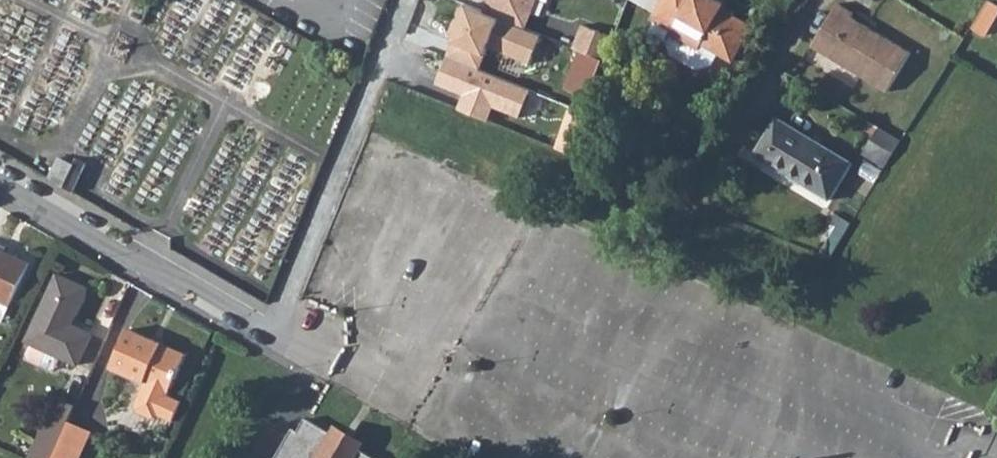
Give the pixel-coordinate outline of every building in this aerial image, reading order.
[(486,16),(527,33),(539,0),(491,0),(486,16)] [(699,49),(702,43),(717,52),(732,60),(752,25),(722,8),(725,3),(720,0),(663,0),(653,18),(656,19),(672,29),(671,33),(699,49)] [(989,0),(972,28),(984,35),(996,14),(996,5),(989,0)] [(813,47),(887,92),(909,54),(875,33),(869,34),(865,31),(866,28),(851,18),(854,14),(838,5),(813,47)] [(469,9),(449,57),(482,70),(491,49),(533,67),(544,40),(527,33),(486,16),(469,9)] [(672,29),(656,19),(650,29),(652,35),(661,41),(666,41),(671,33),(672,29)] [(616,38),(584,25),(574,48),(604,60),(607,61),(616,38)] [(717,52),(702,43),(699,49),(671,33),(666,41),(669,53),(697,69),(710,65),(717,52)] [(577,93),(588,98),(604,60),(574,48),(572,47),(564,66),(573,70),(566,89),(577,93)] [(449,57),(436,87),(464,98),(458,112),(489,124),(495,111),(524,123),(536,92),(482,70),(449,57)] [(555,149),(571,155),(587,115),(570,109),(555,149)] [(754,155),(829,199),(850,163),(776,118),(754,155)] [(863,131),(872,136),(878,127),(868,122),(863,131)] [(863,151),(885,166),(900,141),(878,127),(872,136),(863,151)] [(74,166),(60,158),(49,179),(63,187),(74,166)] [(63,187),(72,192),(87,164),(78,158),(74,166),(63,187)] [(10,304),(29,263),(9,254),(7,257),(0,254),(0,299),(10,304)] [(32,342),(27,353),(29,359),(50,368),(56,367),(61,356),(78,364),(91,334),(71,325),(87,289),(56,275),(26,340),(32,342)] [(3,320),(10,304),(0,299),(0,319),(3,320)] [(181,402),(168,396),(186,356),(130,329),(112,368),(145,383),(135,405),(138,413),(151,419),(158,416),(172,422),(181,402)] [(31,457),(51,457),(75,404),(56,395),(28,457),(31,457)] [(282,457),(379,457),(357,445),(355,448),(337,437),(338,434),(308,416),(297,432),(291,428),(278,449),(277,454),(282,457)]
